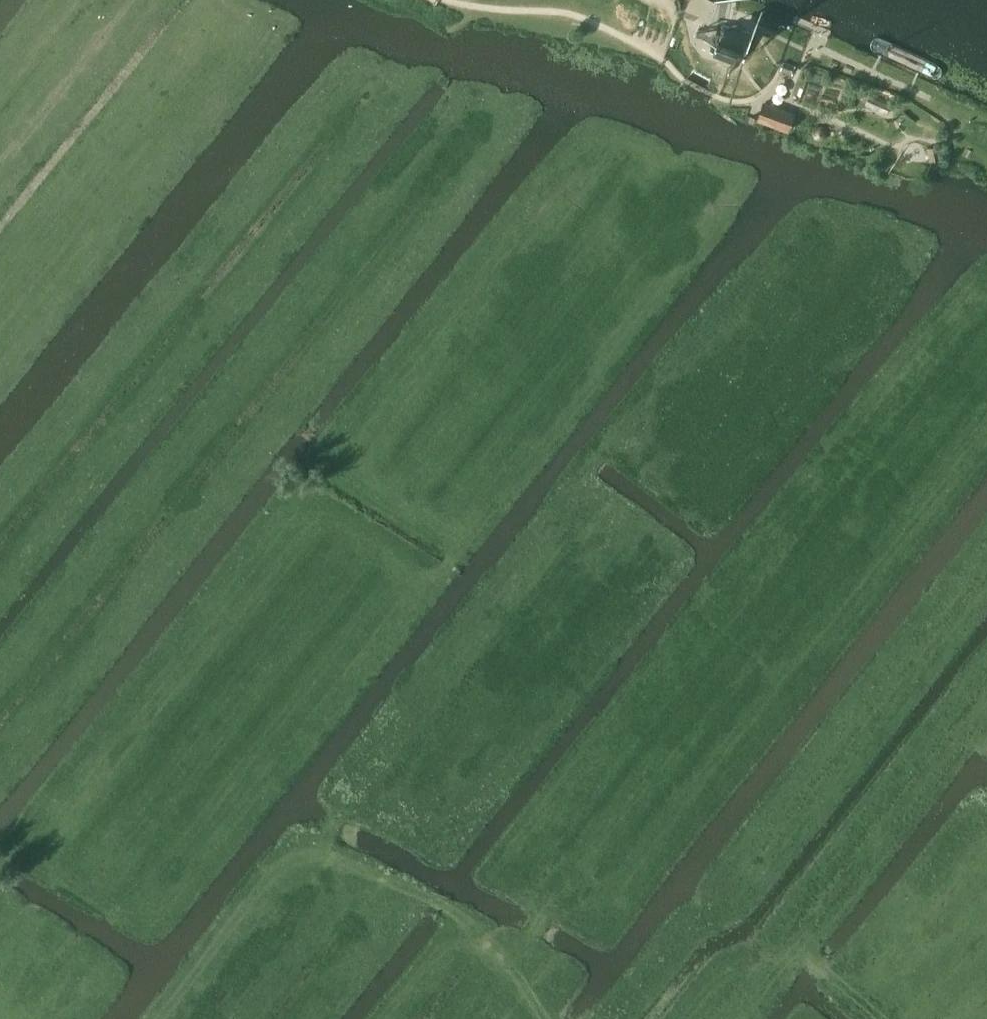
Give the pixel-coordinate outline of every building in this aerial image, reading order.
[(720,25),(713,55),(742,62),(749,32),(720,25)] [(783,61),(780,69),(792,74),(794,66),(783,61)] [(828,85),(830,78),(812,73),(810,80),(828,85)] [(886,114),(891,103),(870,94),(865,105),(886,114)] [(757,119),(788,131),(794,114),(764,102),(757,119)] [(813,132),(813,133),(813,135),(814,136),(815,137),(815,138),(817,139),(818,139),(819,140),(820,140),(822,139),(823,139),(824,138),(825,137),(826,136),(826,135),(826,133),(826,132),(826,130),(825,129),(824,128),(823,128),(822,127),(820,127),(819,127),(818,127),(817,128),(815,128),(815,129),(814,131),(813,132)] [(929,161),(941,158),(938,146),(927,148),(929,161)]
